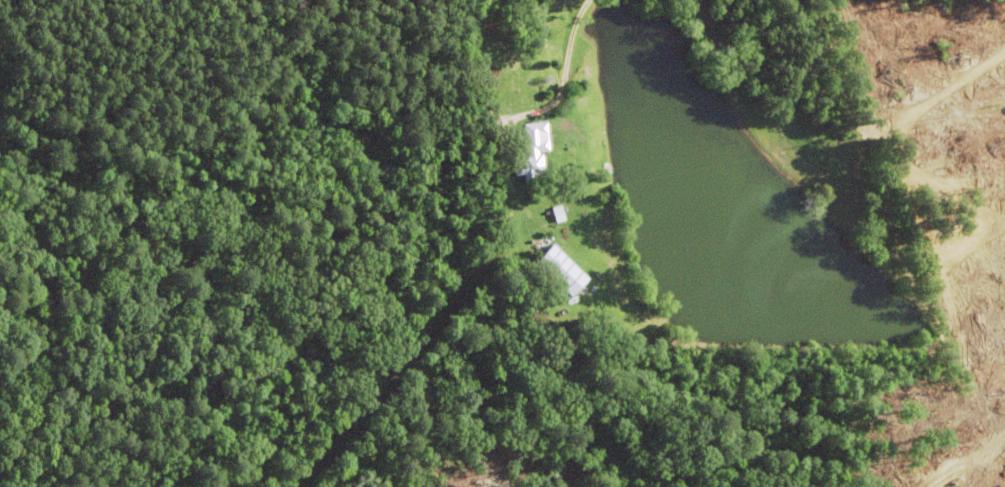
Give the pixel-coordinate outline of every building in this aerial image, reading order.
[(548,152),(547,123),(526,124),(527,157),(514,157),(514,176),(543,175),(543,152),(548,152)] [(570,298),(588,280),(552,244),(530,265),(562,297),(566,294),(570,298)]
